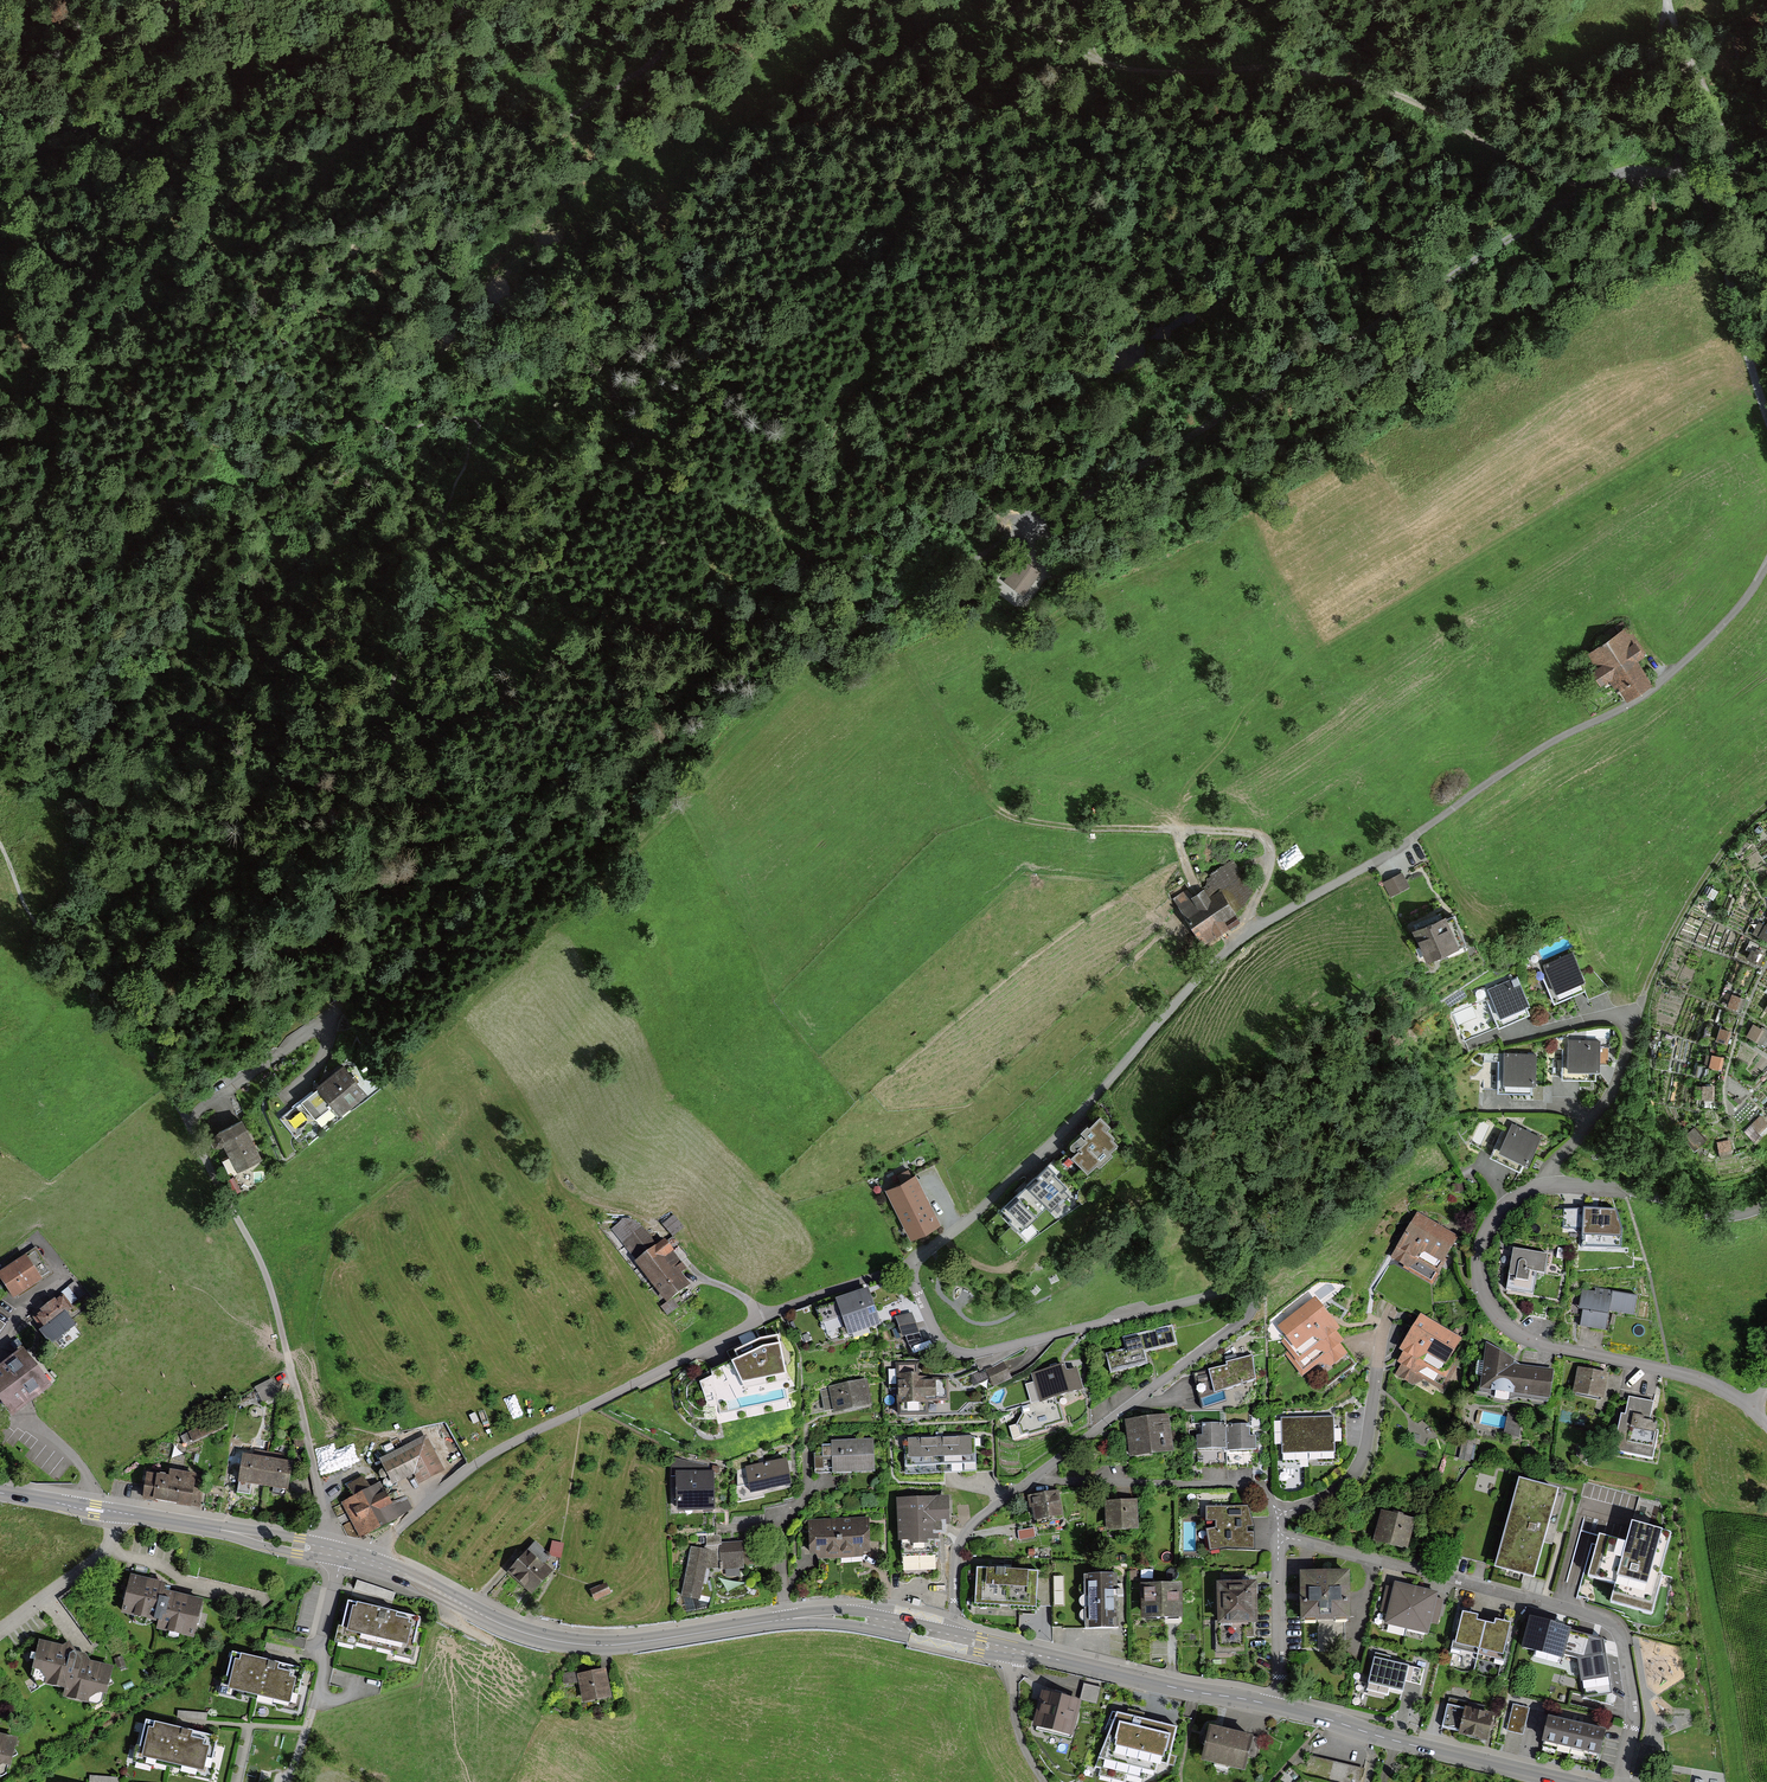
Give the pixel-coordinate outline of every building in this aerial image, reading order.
[(1006,580),(1025,593),(1042,569),(1023,556),(1006,580)] [(1064,563),(1055,561),(1053,571),(1061,573),(1064,563)] [(1628,629),(1583,657),(1601,684),(1610,678),(1625,701),(1651,685),(1636,662),(1646,656),(1628,629)] [(1218,881),(1180,904),(1202,941),(1231,923),(1227,916),(1256,898),(1233,860),(1212,872),(1218,881)] [(1408,885),(1403,874),(1386,883),(1392,894),(1408,885)] [(1457,954),(1444,923),(1413,936),(1426,967),(1457,954)] [(1573,950),(1531,968),(1535,977),(1543,974),(1555,1001),(1584,988),(1589,998),(1611,988),(1592,968),(1583,972),(1573,950)] [(1517,977),(1489,988),(1492,996),(1453,1012),(1464,1038),(1528,1012),(1526,1005),(1529,1003),(1517,977)] [(1733,992),(1729,1003),(1742,1009),(1747,998),(1733,992)] [(1748,1035),(1765,1043),(1766,1038),(1766,1027),(1754,1022),(1748,1035)] [(1717,1036),(1728,1042),(1734,1031),(1723,1025),(1717,1036)] [(1600,1039),(1569,1039),(1569,1071),(1600,1071),(1600,1039)] [(1713,1052),(1711,1064),(1723,1066),(1724,1054),(1713,1052)] [(1536,1054),(1503,1053),(1503,1084),(1536,1085),(1536,1054)] [(310,1143),(367,1095),(343,1066),(281,1118),(297,1137),(302,1133),(310,1143)] [(1745,1128),(1755,1138),(1766,1127),(1766,1117),(1763,1112),(1745,1128)] [(1092,1137),(1075,1154),(1091,1171),(1121,1142),(1109,1130),(1113,1127),(1103,1116),(1087,1132),(1092,1137)] [(236,1173),(261,1160),(241,1120),(216,1133),(236,1173)] [(1541,1137),(1511,1124),(1500,1150),(1530,1163),(1541,1137)] [(1068,1184),(1050,1165),(1004,1208),(1022,1227),(1048,1203),(1051,1207),(1068,1191),(1065,1187),(1068,1184)] [(916,1175),(888,1189),(911,1235),(939,1222),(916,1175)] [(1617,1209),(1565,1207),(1564,1229),(1583,1229),(1583,1236),(1622,1238),(1623,1229),(1617,1209)] [(682,1227),(673,1216),(664,1224),(673,1234),(682,1227)] [(1458,1239),(1417,1216),(1391,1260),(1432,1284),(1458,1239)] [(629,1218),(613,1230),(667,1304),(690,1288),(681,1275),(686,1272),(662,1240),(654,1245),(641,1227),(629,1218)] [(1551,1252),(1516,1248),(1510,1288),(1538,1291),(1541,1271),(1549,1272),(1551,1252)] [(29,1254),(0,1273),(17,1298),(46,1279),(29,1254)] [(1635,1314),(1638,1296),(1585,1288),(1579,1325),(1608,1329),(1611,1311),(1635,1314)] [(879,1325),(868,1291),(817,1308),(824,1328),(844,1321),(849,1335),(879,1325)] [(42,1329),(54,1343),(79,1322),(70,1310),(74,1307),(63,1294),(37,1317),(45,1326),(42,1329)] [(1285,1346),(1325,1314),(1314,1300),(1280,1327),(1289,1338),(1283,1342),(1285,1346)] [(918,1331),(912,1313),(899,1318),(905,1336),(918,1331)] [(1295,1365),(1335,1333),(1338,1330),(1325,1314),(1285,1346),(1290,1351),(1286,1354),(1295,1365)] [(1413,1334),(1456,1358),(1459,1355),(1454,1352),(1460,1340),(1422,1318),(1413,1334)] [(1176,1343),(1172,1326),(1124,1338),(1127,1351),(1108,1356),(1113,1373),(1148,1364),(1145,1351),(1176,1343)] [(1335,1333),(1295,1365),(1303,1375),(1322,1360),(1328,1367),(1346,1353),(1339,1344),(1342,1342),(1335,1333)] [(1456,1358),(1413,1334),(1403,1350),(1406,1352),(1405,1353),(1450,1378),(1456,1368),(1452,1366),(1456,1358)] [(792,1387),(779,1338),(762,1341),(736,1353),(740,1361),(711,1372),(712,1378),(703,1382),(710,1406),(792,1387)] [(1554,1398),(1557,1369),(1520,1365),(1492,1343),(1487,1390),(1554,1398)] [(0,1369),(0,1393),(18,1415),(57,1383),(27,1347),(0,1369)] [(1450,1378),(1405,1353),(1400,1362),(1403,1364),(1398,1373),(1419,1385),(1423,1379),(1443,1390),(1450,1378)] [(1201,1399),(1257,1379),(1254,1355),(1226,1363),(1227,1365),(1210,1371),(1212,1376),(1195,1382),(1201,1399)] [(919,1364),(898,1365),(900,1414),(929,1413),(928,1403),(947,1402),(946,1377),(919,1378),(919,1364)] [(1004,1364),(987,1372),(994,1385),(1010,1378),(1004,1364)] [(1067,1365),(1035,1375),(1043,1401),(1055,1397),(1082,1389),(1077,1371),(1069,1373),(1067,1365)] [(1611,1373),(1581,1368),(1577,1392),(1607,1397),(1611,1373)] [(873,1406),(867,1381),(830,1388),(835,1413),(873,1406)] [(1656,1401),(1631,1396),(1621,1450),(1656,1456),(1663,1422),(1653,1420),(1656,1401)] [(1055,1397),(1043,1401),(1022,1407),(1023,1413),(1018,1422),(1022,1433),(1062,1421),(1055,1397)] [(1168,1415),(1126,1421),(1132,1457),(1174,1451),(1168,1415)] [(1335,1418),(1308,1419),(1310,1462),(1336,1460),(1335,1418)] [(1518,1436),(1522,1422),(1509,1418),(1505,1432),(1518,1436)] [(1308,1419),(1282,1420),(1284,1463),(1310,1462),(1308,1419)] [(1226,1425),(1227,1450),(1256,1449),(1256,1437),(1249,1438),(1249,1424),(1226,1425)] [(1198,1450),(1227,1450),(1226,1425),(1203,1425),(1204,1437),(1198,1437),(1198,1450)] [(873,1439),(833,1441),(834,1472),(874,1471),(873,1439)] [(974,1439),(940,1440),(941,1471),(975,1470),(974,1439)] [(940,1440),(906,1442),(907,1473),(941,1471),(940,1440)] [(423,1441),(376,1463),(387,1486),(409,1475),(413,1483),(438,1472),(423,1441)] [(268,1461),(245,1457),(241,1481),(264,1485),(268,1461)] [(671,1477),(676,1477),(677,1512),(715,1511),(714,1471),(710,1471),(710,1466),(671,1457),(671,1477)] [(291,1465),(268,1461),(264,1485),(287,1489),(291,1465)] [(779,1463),(734,1471),(738,1495),(784,1487),(779,1463)] [(147,1474),(143,1498),(192,1505),(196,1474),(170,1470),(169,1477),(147,1474)] [(1563,1490),(1524,1479),(1501,1567),(1540,1578),(1563,1490)] [(379,1488),(342,1505),(356,1535),(393,1519),(379,1488)] [(1059,1491),(1031,1496),(1035,1521),(1063,1516),(1059,1491)] [(946,1497),(898,1500),(900,1542),(939,1540),(938,1527),(947,1527),(946,1497)] [(1136,1500),(1106,1502),(1108,1531),(1138,1529),(1136,1500)] [(1248,1507),(1207,1507),(1207,1529),(1211,1552),(1227,1549),(1254,1550),(1254,1527),(1248,1507)] [(1417,1520),(1384,1511),(1376,1540),(1409,1549),(1417,1520)] [(868,1518),(839,1520),(841,1553),(869,1552),(868,1518)] [(839,1520),(811,1521),(812,1554),(841,1553),(839,1520)] [(1616,1582),(1611,1603),(1650,1613),(1671,1534),(1634,1524),(1629,1543),(1600,1536),(1590,1576),(1616,1582)] [(737,1546),(716,1546),(717,1569),(738,1569),(737,1546)] [(692,1600),(704,1554),(688,1550),(676,1596),(692,1600)] [(527,1552),(508,1574),(531,1595),(551,1574),(527,1552)] [(1037,1572),(979,1570),(978,1605),(1035,1608),(1037,1572)] [(178,1583),(136,1573),(127,1610),(159,1617),(157,1627),(197,1636),(205,1597),(176,1591),(178,1583)] [(1352,1574),(1305,1575),(1306,1618),(1352,1617),(1352,1574)] [(1118,1576),(1086,1576),(1087,1629),(1119,1629),(1118,1576)] [(1257,1583),(1220,1584),(1221,1625),(1258,1624),(1257,1583)] [(1182,1584),(1142,1586),(1143,1620),(1184,1618),(1182,1584)] [(606,1585),(591,1592),(595,1602),(610,1595),(606,1585)] [(1416,1590),(1396,1585),(1387,1623),(1407,1627),(1416,1590)] [(1435,1594),(1416,1590),(1407,1627),(1427,1632),(1435,1594)] [(422,1616),(350,1599),(341,1641),(413,1657),(422,1616)] [(1477,1659),(1486,1623),(1477,1620),(1478,1615),(1464,1612),(1454,1654),(1477,1659)] [(1525,1644),(1579,1659),(1585,1695),(1614,1691),(1606,1638),(1532,1617),(1525,1644)] [(1486,1623),(1477,1659),(1501,1665),(1511,1623),(1496,1620),(1495,1625),(1486,1623)] [(85,1650),(43,1640),(35,1677),(66,1684),(64,1694),(104,1703),(113,1664),(84,1658),(85,1650)] [(308,1667),(236,1651),(227,1692),(299,1709),(308,1667)] [(1408,1669),(1371,1661),(1365,1688),(1402,1697),(1408,1669)] [(564,1683),(578,1681),(576,1671),(563,1673),(564,1683)] [(609,1699),(603,1672),(578,1677),(583,1704),(609,1699)] [(1097,1702),(1100,1687),(1085,1684),(1082,1699),(1097,1702)] [(1079,1702),(1042,1694),(1034,1730),(1071,1738),(1079,1702)] [(1523,1742),(1531,1708),(1514,1704),(1506,1738),(1523,1742)] [(1496,1714),(1467,1708),(1462,1732),(1490,1739),(1496,1714)] [(1106,1713),(1091,1777),(1111,1781),(1142,1781),(1146,1766),(1165,1770),(1174,1728),(1106,1713)] [(220,1736),(148,1719),(138,1761),(210,1777),(220,1736)] [(1610,1732),(1550,1719),(1545,1742),(1605,1755),(1610,1732)] [(1251,1737),(1214,1729),(1208,1759),(1244,1767),(1251,1737)] [(9,1776),(18,1737),(0,1733),(0,1774),(9,1776)]
